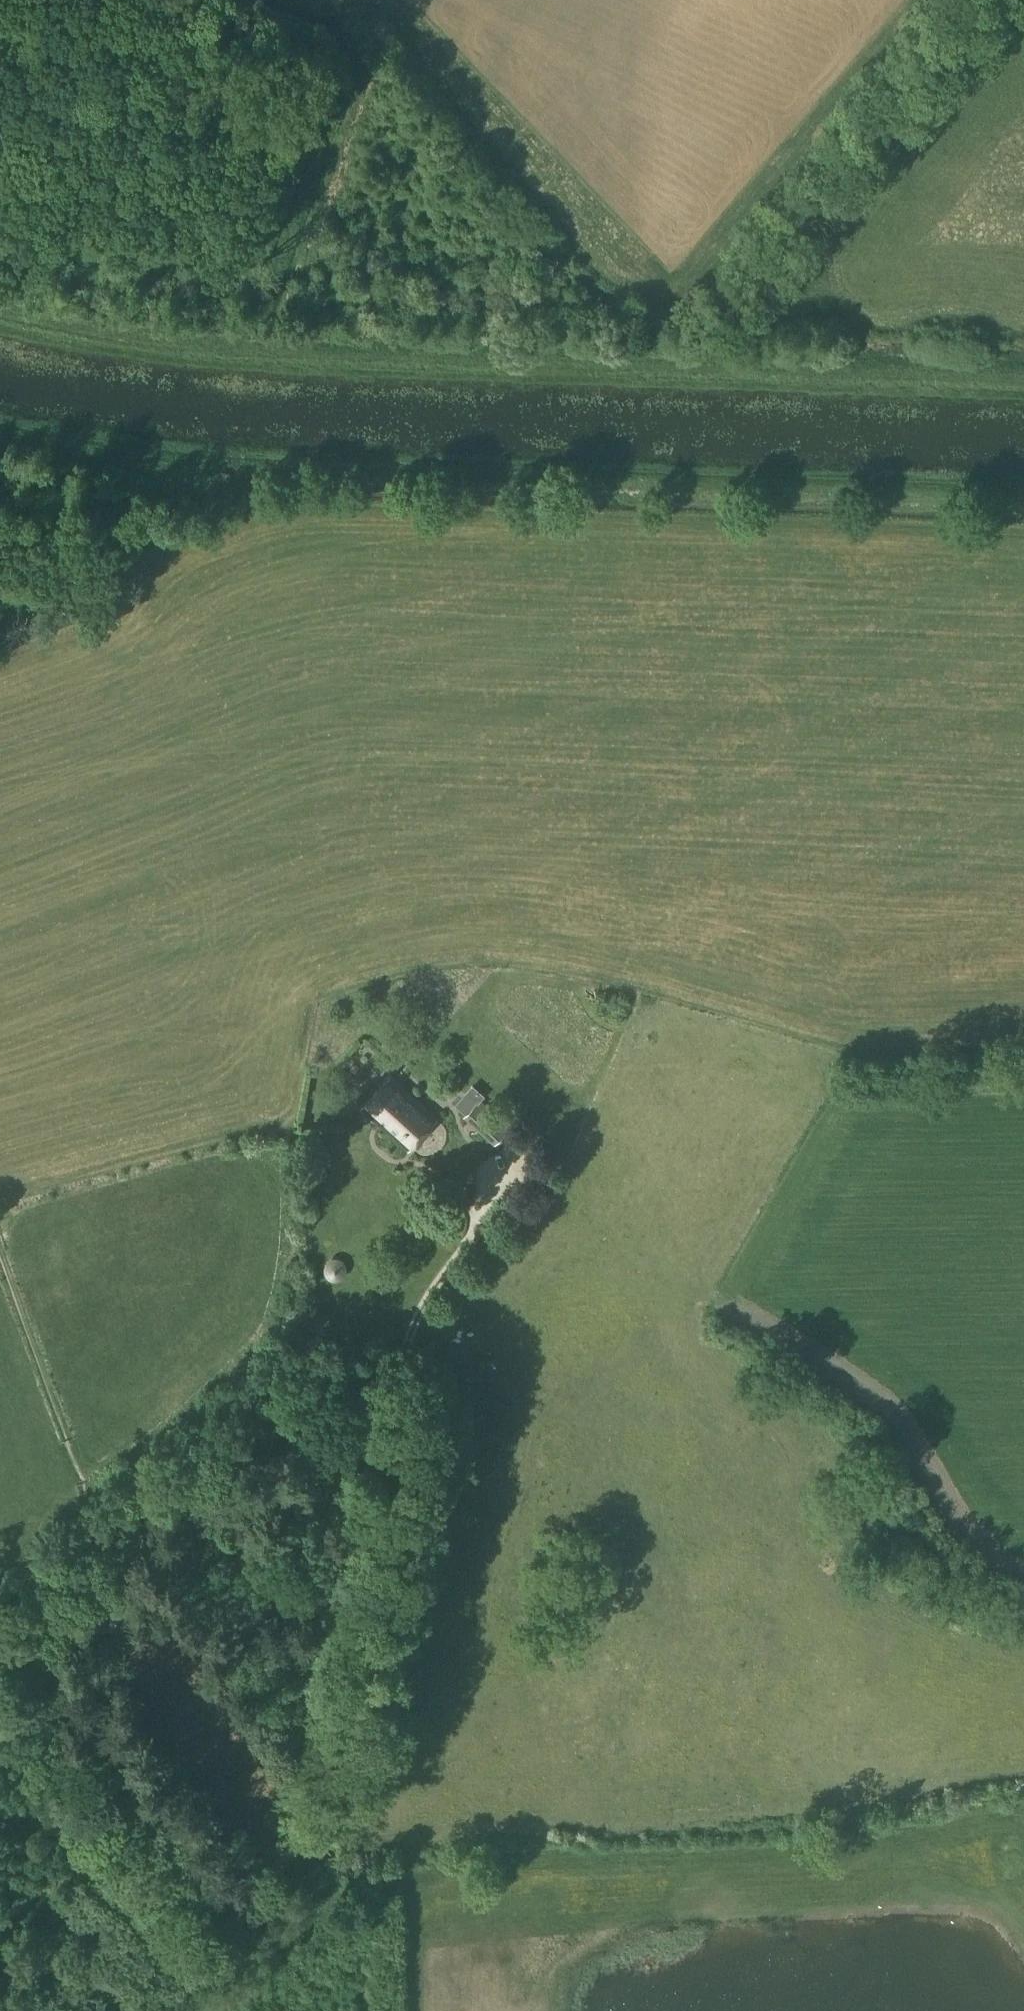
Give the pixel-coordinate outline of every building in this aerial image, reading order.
[(409,1149),(435,1119),(389,1077),(362,1107),(409,1149)] [(493,1143),(508,1127),(478,1100),(463,1116),(493,1143)]
